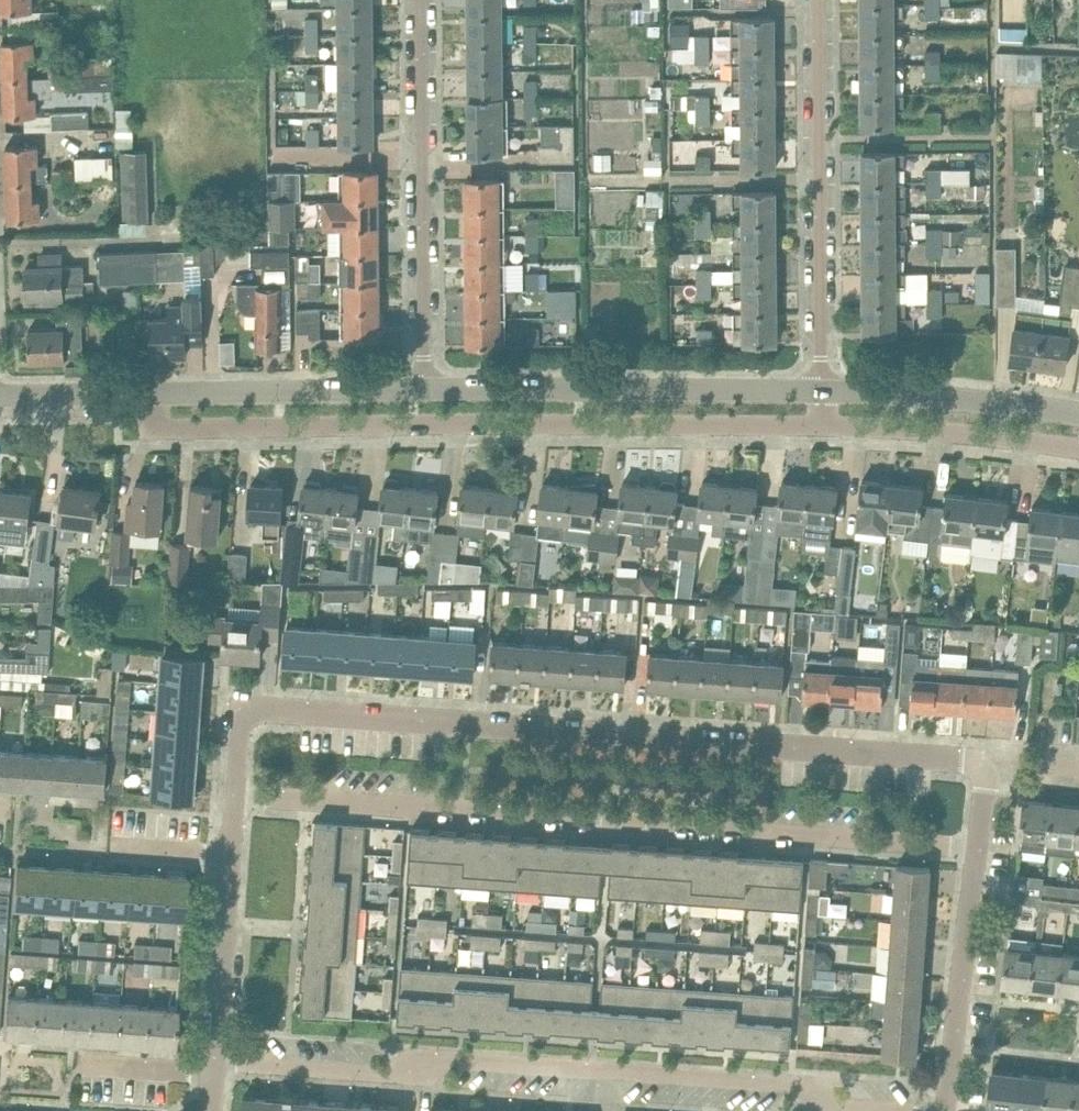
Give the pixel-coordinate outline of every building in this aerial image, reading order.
[(28,10),(28,0),(0,0),(0,11),(28,10)] [(468,14),(501,13),(501,0),(468,0),(468,14)] [(895,4),(861,4),(861,34),(895,34),(895,20),(903,20),(903,3),(895,4)] [(940,4),(925,4),(925,18),(940,18),(940,5),(940,4)] [(372,5),(339,5),(340,32),(372,32),(372,5)] [(659,8),(646,8),(646,18),(659,18),(659,8)] [(501,13),(468,14),(469,41),(501,41),(501,32),(501,13)] [(305,17),(305,35),(319,35),(318,17),(305,17)] [(732,33),(731,33),(731,47),(741,47),(774,47),(773,17),(752,17),(732,17),(732,33)] [(687,23),(672,23),(672,46),(682,46),(687,46),(687,23)] [(1002,23),(1002,39),(1018,40),(1019,24),(1002,23)] [(648,24),(648,34),(659,34),(660,24),(648,24)] [(524,25),(524,42),(537,42),(537,25),(524,25)] [(372,32),(340,32),(340,60),(372,60),(372,32)] [(710,34),(695,34),(695,46),(695,48),(710,48),(710,34)] [(895,34),(861,34),(861,64),(895,64),(895,49),(904,49),(904,34),(895,34)] [(319,51),(319,35),(305,35),(305,51),(319,51)] [(115,126),(112,56),(77,57),(78,73),(66,74),(67,94),(33,95),(33,93),(23,94),(22,60),(33,60),(32,39),(0,40),(0,116),(24,115),(24,129),(115,126)] [(501,41),(469,41),(469,70),(502,69),(501,41)] [(537,59),(537,42),(524,42),(524,59),(537,59)] [(687,46),(682,46),(683,62),(695,61),(695,48),(695,46),(687,46)] [(741,47),(731,47),(732,62),(732,78),(741,78),(774,77),(774,47),(741,47)] [(710,63),(710,48),(695,48),(695,61),(695,63),(710,63)] [(941,49),(925,49),(925,64),(941,64),(941,49)] [(997,51),(996,75),(1018,76),(1018,81),(1040,82),(1041,53),(997,51)] [(372,60),(340,60),(340,88),(372,88),(372,60)] [(895,64),(861,64),(862,95),(896,94),(895,79),(905,79),(905,64),(895,64)] [(941,78),(941,64),(925,64),(925,78),(941,78)] [(502,97),(502,70),(469,70),(469,97),(508,97),(502,97)] [(306,72),(306,90),(319,89),(319,72),(306,72)] [(741,78),(732,78),(732,93),(741,93),(741,107),(774,107),(774,77),(741,78)] [(524,80),(524,97),(538,97),(537,79),(524,80)] [(372,88),(340,88),(341,117),(373,116),(372,88)] [(319,106),(319,89),(306,90),(306,106),(319,106)] [(695,94),(695,108),(711,108),(710,94),(695,94)] [(905,110),(905,95),(862,95),(862,126),(895,125),(895,110),(905,110)] [(508,97),(469,97),(469,125),(509,124),(508,97)] [(538,113),(538,97),(524,97),(525,113),(538,113)] [(659,100),(647,100),(648,120),(660,119),(659,100)] [(115,108),(116,145),(131,145),(130,107),(115,108)] [(741,107),(732,107),(732,123),(741,122),(741,137),(774,137),(774,107),(741,107)] [(711,122),(711,108),(695,108),(695,123),(711,122)] [(925,110),(926,125),(941,125),(941,110),(925,110)] [(373,144),(373,116),(341,117),(341,145),(373,144)] [(509,153),(509,124),(469,125),(470,153),(509,153)] [(538,144),(539,161),(574,160),(573,124),(560,124),(560,143),(538,144)] [(319,127),(306,127),(306,145),(319,145),(319,127)] [(741,137),(732,137),(732,153),(741,153),(742,169),(753,169),(775,169),(774,137),(741,137)] [(0,144),(0,220),(34,219),(32,143),(0,144)] [(671,167),(682,165),(679,146),(668,148),(671,167)] [(146,148),(119,149),(121,218),(148,218),(146,148)] [(863,152),(862,152),(862,182),(896,181),(906,181),(906,168),(905,151),(884,152),(863,152)] [(685,155),(685,167),(696,167),(696,169),(711,169),(711,154),(696,154),(696,155),(685,155)] [(111,155),(74,156),(74,177),(112,177),(111,155)] [(73,183),(72,167),(52,168),(52,184),(73,183)] [(942,167),(926,167),(926,182),(942,181),(942,167)] [(574,168),(556,168),(556,188),(575,188),(574,168)] [(301,171),(284,171),(284,199),(296,199),(301,199),(301,171)] [(356,171),(340,171),(340,198),(378,198),(378,171),(373,171),(356,171)] [(471,179),(466,179),(466,206),(504,206),(504,179),(502,179),(488,179),(471,179)] [(896,181),(862,182),(863,213),(896,212),(906,212),(906,196),(906,181),(896,181)] [(942,181),(926,182),(926,196),(942,195),(942,181)] [(983,183),(967,183),(967,195),(983,195),(983,183)] [(753,191),(732,191),(732,207),(734,207),(743,207),(743,221),(775,220),(775,191),(753,191)] [(340,198),(340,199),(325,199),(325,226),(340,226),(378,225),(378,198),(340,198)] [(284,199),(268,199),(268,227),(270,227),(289,227),(296,227),(296,199),(284,199)] [(646,205),(646,227),(662,228),(662,206),(646,205)] [(504,233),(504,206),(466,206),(466,234),(504,233)] [(695,208),(696,222),(711,222),(711,208),(695,208)] [(896,212),(863,213),(863,242),(896,242),(897,242),(896,227),(903,227),(906,227),(906,212),(896,212)] [(539,217),(526,217),(526,234),(539,234),(539,217)] [(743,221),(732,221),(732,251),(775,251),(775,220),(743,221)] [(711,222),(696,222),(696,237),(712,236),(711,222)] [(378,225),(340,226),(340,254),(378,253),(378,225)] [(289,227),(270,227),(270,241),(289,241),(289,227)] [(942,228),(927,228),(927,240),(942,240),(942,228)] [(989,229),(981,229),(981,242),(989,242),(989,233),(989,229)] [(504,233),(466,234),(467,262),(505,261),(504,233)] [(526,234),(526,251),(539,251),(539,234),(526,234)] [(942,245),(942,240),(927,240),(927,256),(942,255),(942,245)] [(289,241),(270,242),(245,243),(250,243),(250,266),(262,266),(262,282),(237,282),(237,302),(238,305),(240,308),(241,310),(243,311),(246,313),(249,314),(256,314),(256,326),(256,348),(281,348),(281,287),(291,287),(291,241),(289,241)] [(896,242),(863,242),(863,272),(896,272),(896,257),(906,257),(906,241),(903,242),(897,242),(896,242)] [(226,243),(200,245),(200,248),(201,264),(201,268),(209,268),(226,257),(226,243)] [(956,245),(942,245),(942,255),(942,256),(956,256),(956,245)] [(1015,246),(995,245),(995,269),(996,304),(1015,305),(1015,293),(1015,269),(1015,246)] [(185,265),(185,249),(100,252),(101,282),(185,279),(185,265)] [(775,251),(732,251),(733,267),(742,267),(742,280),(776,280),(775,251)] [(61,253),(61,254),(40,254),(40,266),(26,267),(27,297),(43,296),(44,301),(63,300),(63,299),(94,298),(94,280),(84,280),(84,265),(61,266),(61,253)] [(379,280),(378,253),(340,254),(340,281),(379,280)] [(297,280),(310,280),(310,255),(297,255),(297,280)] [(505,261),(467,262),(467,288),(505,287),(505,261)] [(150,319),(136,320),(137,346),(151,346),(151,355),(186,354),(186,343),(203,343),(202,321),(202,305),(202,295),(201,268),(201,264),(185,265),(185,279),(185,295),(186,305),(184,305),(168,306),(169,319),(150,319)] [(1036,364),(1064,368),(1067,346),(1069,332),(1078,334),(1078,265),(1066,264),(1061,303),(1045,301),(1043,314),(1036,364)] [(697,268),(697,282),(712,282),(712,268),(697,268)] [(539,272),(526,272),(526,290),(539,290),(539,272)] [(896,272),(863,272),(863,303),(905,303),(905,287),(907,287),(906,272),(896,272)] [(990,302),(990,272),(976,272),(976,302),(990,302)] [(310,280),(297,280),(297,298),(321,298),(321,280),(310,280)] [(379,280),(340,281),(341,307),(379,307),(379,280)] [(742,280),(733,280),(733,296),(734,296),(744,296),(744,311),(776,310),(776,280),(742,280)] [(697,282),(697,296),(712,296),(712,282),(697,282)] [(620,286),(608,286),(607,303),(612,303),(611,314),(630,315),(631,304),(619,303),(620,286)] [(505,287),(467,288),(467,316),(506,315),(505,299),(515,299),(515,289),(505,289),(505,287)] [(942,302),(942,287),(928,288),(928,302),(942,302)] [(561,315),(577,314),(576,288),(561,289),(561,315)] [(959,290),(945,290),(945,299),(959,299),(959,290)] [(942,302),(928,302),(928,315),(942,315),(942,302)] [(905,317),(905,303),(863,303),(864,334),(896,333),(896,317),(905,317)] [(379,307),(341,307),(341,315),(341,337),(379,336),(379,307)] [(320,337),(319,309),(296,310),(297,332),(309,331),(309,337),(320,337)] [(734,311),(734,321),(734,343),(776,342),(776,310),(744,311),(734,311)] [(1036,364),(1043,314),(1016,310),(1010,361),(1036,364)] [(58,328),(28,330),(29,360),(66,359),(66,357),(83,356),(81,314),(57,315),(58,328)] [(506,315),(467,316),(467,345),(506,344),(506,322),(506,315)] [(697,329),(698,343),(712,343),(712,328),(697,329)] [(528,329),(528,337),(528,344),(539,344),(539,329),(528,329)] [(385,481),(385,484),(383,484),(379,519),(395,520),(393,536),(405,538),(410,487),(400,486),(400,482),(397,479),(389,478),(385,481)] [(860,501),(857,526),(887,529),(892,483),(862,479),(860,501)] [(306,480),(305,484),(304,484),(300,518),(315,520),(313,536),(324,538),(331,487),(321,486),(321,482),(306,480)] [(661,486),(651,485),(643,542),(654,544),(657,520),(673,522),(677,488),(676,488),(676,485),(673,481),(664,480),(661,483),(661,486)] [(782,480),(780,502),(777,526),(792,528),(791,533),(803,534),(808,483),(782,480)] [(129,498),(127,520),(127,526),(160,529),(163,483),(136,481),(135,499),(129,498)] [(702,481),(700,503),(698,516),(714,517),(712,533),(723,534),(729,484),(702,481)] [(623,482),(620,504),(617,529),(634,531),(632,541),(643,542),(651,485),(623,482)] [(459,518),(458,532),(473,534),(485,535),(487,521),(491,487),(463,483),(461,505),(459,518)] [(539,515),(537,533),(539,534),(539,536),(564,539),(567,519),(571,486),(543,483),(540,505),(539,515)] [(567,519),(564,539),(588,542),(590,528),(593,529),(594,522),(595,511),(598,489),(596,489),(597,483),(583,483),(583,487),(581,487),(571,486),(567,519)] [(805,518),(803,534),(831,537),(833,522),(834,508),(837,486),(809,483),(805,518)] [(892,483),(887,529),(905,532),(905,537),(927,540),(928,534),(928,533),(932,506),(921,505),(923,487),(892,483)] [(65,484),(62,506),(58,538),(75,540),(77,525),(96,527),(96,523),(104,524),(107,501),(99,500),(101,489),(65,484)] [(250,484),(249,506),(249,513),(262,514),(261,535),(275,535),(274,550),(282,550),(285,523),(280,522),(282,486),(250,484)] [(350,544),(347,569),(321,566),(319,581),(359,580),(365,532),(354,531),(358,490),(357,490),(358,486),(342,484),(342,488),(331,487),(324,538),(336,539),(336,542),(350,544)] [(748,540),(746,555),(742,599),(755,600),(760,557),(764,529),(752,528),(753,522),(757,488),(729,484),(723,534),(727,535),(731,536),(732,538),(748,540)] [(188,523),(187,535),(201,536),(219,538),(220,516),(221,494),(211,493),(212,487),(191,485),(189,507),(188,523)] [(406,522),(405,538),(417,539),(431,541),(432,531),(433,531),(434,525),(436,512),(438,490),(410,487),(408,503),(406,522)] [(491,487),(487,521),(514,524),(518,490),(491,487)] [(6,549),(7,542),(7,541),(7,536),(25,539),(27,523),(29,506),(31,494),(0,490),(0,549),(6,549)] [(926,552),(926,553),(941,555),(942,542),(972,546),(974,529),(978,496),(947,493),(945,507),(932,506),(928,533),(928,534),(927,540),(926,552)] [(972,546),(971,548),(1001,552),(1000,556),(1013,558),(1013,555),(1017,520),(1006,518),(1008,500),(978,496),(974,529),(972,546)] [(1017,520),(1013,555),(1056,560),(1056,558),(1061,510),(1032,506),(1030,521),(1017,520)] [(1056,558),(1078,561),(1078,512),(1061,510),(1056,558)] [(31,575),(30,582),(47,583),(54,583),(55,562),(50,561),(55,522),(38,519),(38,525),(33,563),(31,574),(31,575)] [(304,525),(285,523),(282,550),(284,551),(284,555),(285,555),(282,581),(298,581),(301,552),(304,525)] [(588,542),(586,558),(603,560),(607,530),(593,529),(590,528),(588,542)] [(778,531),(764,529),(760,557),(755,600),(770,602),(778,531)] [(112,530),(110,562),(129,563),(131,532),(112,530)] [(511,530),(508,558),(521,559),(525,532),(511,530)] [(607,530),(603,560),(617,562),(620,532),(607,530)] [(431,541),(428,565),(430,565),(428,581),(439,581),(445,532),(433,531),(432,531),(431,541)] [(684,533),(669,531),(666,557),(680,559),(684,533)] [(380,534),(365,532),(359,580),(374,582),(380,534)] [(445,532),(439,581),(454,581),(460,534),(445,532)] [(539,534),(525,532),(519,582),(533,583),(539,534)] [(680,559),(676,594),(692,596),(699,535),(684,533),(680,559)] [(188,543),(169,542),(167,579),(185,580),(188,543)] [(837,570),(840,546),(828,545),(824,571),(837,573),(837,570)] [(855,548),(840,546),(837,570),(837,573),(832,611),(847,613),(855,548)] [(230,552),(228,577),(246,579),(247,554),(230,552)] [(132,582),(133,566),(113,564),(112,581),(132,582)] [(21,573),(19,584),(20,584),(30,584),(30,582),(31,575),(31,574),(21,573)] [(283,582),(267,581),(265,581),(262,620),(211,616),(209,638),(224,639),(223,656),(260,658),(262,638),(279,639),(282,603),(283,582)] [(399,581),(379,581),(379,592),(398,592),(399,581)] [(418,581),(408,581),(399,581),(398,592),(418,592),(418,581)] [(29,600),(29,599),(40,599),(39,621),(52,621),(54,583),(47,583),(30,582),(30,584),(20,584),(19,584),(0,584),(0,599),(29,600)] [(525,590),(524,603),(550,605),(550,598),(551,585),(550,585),(549,592),(525,590)] [(551,585),(550,598),(576,600),(575,606),(577,607),(578,594),(576,594),(577,587),(551,585)] [(451,598),(452,598),(452,587),(432,587),(433,598),(436,599),(435,614),(450,615),(451,598)] [(486,587),(452,587),(452,598),(471,599),(470,611),(484,612),(486,587)] [(309,599),(309,588),(289,588),(289,600),(309,599)] [(343,599),(343,588),(324,588),(324,599),(327,599),(327,609),(342,609),(343,603),(343,599)] [(343,588),(343,599),(364,599),(364,588),(343,588)] [(496,601),(524,603),(525,590),(497,588),(496,601)] [(604,596),(578,594),(577,607),(603,609),(604,596)] [(629,598),(604,596),(603,609),(628,611),(628,617),(638,618),(640,597),(629,596),(629,598)] [(645,597),(644,612),(656,613),(662,613),(671,614),(680,615),(681,601),(656,599),(656,598),(645,597)] [(708,603),(707,610),(708,610),(714,611),(734,612),(735,612),(735,605),(736,599),(708,597),(708,603)] [(681,601),(680,615),(681,615),(693,616),(708,617),(708,610),(707,610),(708,603),(681,601)] [(734,612),(733,618),(759,621),(760,607),(741,606),(735,605),(735,612),(734,612)] [(787,609),(760,607),(759,621),(786,623),(787,609)] [(836,612),(794,609),(791,648),(809,649),(811,627),(834,629),(836,612)] [(968,627),(967,638),(991,640),(992,622),(974,621),(974,628),(968,627)] [(884,659),(858,657),(854,702),(882,704),(883,697),(895,698),(900,623),(887,622),(884,659)] [(286,638),(284,660),(313,662),(315,627),(287,625),(286,638)] [(1034,626),(1018,625),(1016,661),(1031,662),(1034,626)] [(42,680),(43,672),(49,672),(50,642),(50,628),(40,627),(39,641),(27,641),(27,651),(27,657),(0,655),(0,677),(42,680)] [(342,629),(315,627),(313,662),(340,664),(342,629)] [(953,627),(953,637),(967,638),(968,627),(953,627)] [(1056,656),(1058,629),(1042,628),(1040,654),(1056,656)] [(342,629),(340,664),(366,666),(368,631),(342,629)] [(368,631),(366,666),(392,668),(395,633),(368,631)] [(422,635),(395,633),(392,668),(419,670),(422,635)] [(422,635),(419,670),(447,672),(449,637),(422,635)] [(476,639),(449,637),(447,672),(474,674),(476,639)] [(493,653),(491,675),(517,677),(520,643),(493,641),(493,653)] [(546,645),(520,643),(517,677),(544,679),(546,645)] [(572,647),(546,645),(544,679),(570,681),(572,647)] [(572,647),(570,681),(596,683),(598,649),(572,647)] [(114,649),(113,668),(120,668),(126,668),(127,650),(114,649)] [(598,649),(596,683),(624,685),(626,651),(604,649),(598,649)] [(918,651),(903,650),(901,678),(913,679),(911,706),(937,708),(940,657),(918,655),(918,651)] [(162,682),(201,685),(203,656),(164,653),(162,682)] [(651,653),(648,687),(674,689),(677,655),(672,654),(651,653)] [(677,655),(674,689),(700,691),(703,657),(677,655)] [(858,657),(832,655),(828,700),(854,702),(858,657)] [(703,657),(700,691),(726,693),(729,659),(703,657)] [(803,698),(828,700),(831,660),(806,658),(803,698)] [(729,659),(726,693),(754,694),(756,660),(729,659)] [(756,660),(754,694),(781,696),(783,675),(783,662),(756,660)] [(937,708),(962,710),(966,666),(940,664),(937,708)] [(1038,672),(1034,715),(1076,719),(1078,675),(1069,665),(1049,664),(1038,672)] [(966,666),(962,710),(988,711),(991,668),(966,666)] [(1019,670),(991,668),(988,711),(1016,714),(1019,670)] [(119,678),(117,707),(130,708),(132,679),(119,678)] [(162,682),(160,709),(199,712),(201,685),(162,682)] [(57,690),(30,688),(30,689),(37,689),(36,700),(37,700),(36,713),(55,714),(56,702),(57,690)] [(57,690),(56,702),(74,703),(76,703),(76,698),(77,691),(71,691),(57,690)] [(23,694),(3,692),(2,704),(22,705),(23,694)] [(83,698),(81,716),(90,716),(91,710),(110,712),(111,701),(83,698)] [(130,708),(117,707),(115,735),(128,736),(130,708)] [(199,712),(160,709),(158,737),(197,740),(199,712)] [(128,736),(115,735),(113,763),(126,764),(128,736)] [(158,737),(156,766),(195,769),(197,740),(158,737)] [(24,785),(26,753),(0,751),(0,784),(24,785)] [(26,753),(24,785),(49,787),(52,755),(26,753)] [(52,755),(49,787),(75,789),(78,757),(52,755)] [(78,757),(75,789),(104,791),(106,770),(107,759),(78,757)] [(113,763),(111,791),(124,792),(125,776),(126,764),(113,763)] [(195,769),(156,766),(154,795),(193,798),(195,769)] [(1020,835),(1019,846),(1047,849),(1048,839),(1053,802),(1025,798),(1020,835)] [(1053,802),(1048,839),(1075,842),(1078,808),(1078,805),(1053,802)] [(366,824),(313,820),(312,822),(316,822),(314,848),(311,848),(364,852),(366,824)] [(411,828),(407,881),(435,883),(438,833),(430,832),(430,829),(411,828)] [(457,831),(439,830),(435,883),(462,885),(466,832),(465,835),(457,834),(457,831)] [(484,833),(466,832),(462,885),(490,887),(494,834),(493,834),(493,837),(484,836),(484,833)] [(512,835),(494,834),(490,887),(517,889),(521,836),(520,836),(520,839),(511,838),(512,835)] [(539,837),(521,836),(517,889),(543,891),(547,841),(539,840),(539,837)] [(547,841),(543,891),(572,893),(576,843),(567,842),(566,842),(566,839),(547,838),(547,841)] [(394,840),(393,854),(402,855),(403,840),(394,840)] [(576,843),(572,893),(599,895),(603,842),(602,842),(601,845),(576,843)] [(612,842),(608,896),(636,898),(640,847),(631,847),(631,844),(612,842)] [(658,846),(640,844),(640,847),(636,898),(663,900),(667,849),(658,849),(658,846)] [(685,848),(667,846),(667,849),(663,900),(690,902),(694,851),(685,851),(685,848)] [(364,852),(311,848),(309,867),(312,867),(312,875),(309,875),(309,876),(362,879),(364,852)] [(713,850),(694,848),(694,851),(690,902),(717,904),(721,853),(712,853),(713,850)] [(721,853),(717,904),(745,906),(749,855),(739,855),(740,852),(721,850),(721,853)] [(402,855),(393,854),(392,869),(401,870),(402,855)] [(776,857),(749,855),(745,906),(772,908),(776,857)] [(776,857),(773,908),(800,910),(804,856),(802,856),(802,859),(776,857)] [(811,858),(809,885),(827,886),(828,869),(849,870),(849,861),(829,859),(825,859),(811,858)] [(17,864),(14,904),(41,906),(44,866),(17,864)] [(896,864),(894,892),(928,895),(930,867),(896,864)] [(44,866),(41,906),(69,908),(72,868),(44,866)] [(72,868),(69,908),(97,910),(100,870),(72,868)] [(100,870),(97,910),(126,912),(129,873),(100,870)] [(129,873),(126,912),(154,914),(156,875),(129,873)] [(390,873),(389,881),(401,882),(401,874),(390,873)] [(8,892),(9,875),(0,874),(0,892),(8,892)] [(1016,874),(1013,893),(1041,896),(1042,893),(1043,884),(1044,877),(1016,874)] [(156,875),(154,914),(184,916),(187,877),(156,875)] [(362,879),(309,876),(307,894),(311,894),(310,903),(360,907),(362,879)] [(1043,884),(1042,893),(1069,896),(1070,887),(1043,884)] [(1069,896),(1078,897),(1078,888),(1070,887),(1069,896)] [(894,892),(893,919),(926,921),(928,895),(894,892)] [(819,893),(808,893),(807,913),(818,913),(819,893)] [(1013,893),(1012,901),(1041,904),(1041,899),(1041,896),(1013,893)] [(390,894),(389,909),(399,910),(400,895),(390,894)] [(1068,901),(1041,899),(1041,904),(1040,909),(1067,911),(1068,901)] [(1068,901),(1067,911),(1078,913),(1078,903),(1068,901)] [(360,907),(310,903),(308,930),(358,934),(360,907)] [(399,910),(389,909),(387,936),(397,937),(399,910)] [(473,911),(472,925),(487,926),(488,912),(473,911)] [(503,913),(488,912),(487,926),(502,927),(503,913)] [(419,913),(418,925),(432,926),(433,915),(419,913)] [(818,913),(807,913),(806,932),(816,933),(818,913)] [(449,917),(433,915),(432,926),(448,927),(449,917)] [(527,919),(527,929),(541,930),(542,920),(527,919)] [(926,921),(893,919),(891,945),(924,948),(926,921)] [(557,922),(542,920),(541,930),(556,931),(557,922)] [(585,924),(569,922),(569,932),(584,933),(585,924)] [(432,926),(418,925),(417,932),(431,934),(432,926)] [(448,927),(432,926),(431,934),(447,935),(448,927)] [(618,926),(618,935),(633,936),(634,927),(618,926)] [(647,928),(646,937),(661,938),(661,929),(647,928)] [(701,928),(700,941),(715,942),(716,929),(701,928)] [(677,930),(661,929),(661,938),(676,939),(677,930)] [(731,930),(716,929),(715,942),(730,943),(731,930)] [(358,934),(308,930),(307,940),(304,939),(303,957),(356,961),(358,934)] [(471,946),(485,947),(486,934),(472,933),(471,946)] [(40,935),(22,934),(22,948),(39,949),(40,935)] [(501,935),(486,934),(485,947),(500,948),(501,935)] [(40,935),(39,949),(58,950),(58,949),(59,937),(59,936),(40,935)] [(397,937),(387,936),(386,951),(396,952),(397,937)] [(525,946),(540,947),(541,938),(526,937),(525,946)] [(78,952),(96,953),(97,939),(79,938),(78,952)] [(556,939),(541,938),(540,947),(555,948),(556,939)] [(115,941),(97,939),(96,953),(114,955),(115,941)] [(1063,942),(1036,939),(1031,987),(1058,990),(1062,953),(1063,942)] [(584,941),(568,940),(568,949),(583,950),(584,941)] [(755,940),(754,949),(769,950),(770,941),(755,940)] [(785,942),(770,941),(769,950),(784,951),(785,942)] [(154,944),(135,943),(134,954),(153,956),(154,944)] [(616,952),(632,954),(633,944),(617,943),(616,952)] [(171,946),(154,944),(153,956),(170,957),(171,946)] [(645,955),(659,956),(660,946),(645,945),(645,955)] [(675,947),(660,946),(659,956),(674,957),(675,947)] [(804,946),(803,967),(814,967),(815,947),(804,946)] [(891,946),(889,972),(922,975),(924,948),(891,946)] [(1007,947),(1003,984),(1031,987),(1035,950),(1007,947)] [(699,963),(714,964),(715,950),(700,949),(699,963)] [(769,950),(754,949),(754,958),(769,959),(769,950)] [(729,951),(715,950),(714,964),(728,965),(729,951)] [(784,951),(769,950),(769,959),(783,960),(784,951)] [(39,953),(11,951),(10,965),(38,967),(39,953)] [(58,955),(39,953),(38,967),(57,968),(58,955)] [(1058,990),(1078,993),(1078,955),(1062,953),(1058,990)] [(76,969),(95,971),(96,957),(77,956),(76,969)] [(114,959),(96,957),(95,971),(113,972),(114,959)] [(356,961),(303,957),(303,958),(306,958),(305,967),(302,966),(301,985),(354,989),(356,961)] [(133,974),(151,975),(150,984),(151,984),(152,963),(134,962),(133,974)] [(180,965),(152,963),(151,984),(163,985),(164,976),(180,977),(180,965)] [(429,968),(401,966),(397,1020),(416,1021),(417,1018),(425,1019),(425,1022),(429,968)] [(803,967),(802,986),(813,986),(814,967),(803,967)] [(456,970),(429,968),(425,1022),(444,1023),(444,1020),(452,1021),(452,1024),(456,970)] [(483,972),(456,970),(452,1024),(471,1025),(471,1022),(479,1023),(479,1026),(480,1026),(483,972)] [(511,974),(483,972),(480,1026),(498,1027),(498,1024),(507,1025),(506,1028),(507,1028),(511,974)] [(889,972),(887,1000),(920,1002),(922,975),(889,972)] [(538,976),(511,974),(507,1028),(525,1029),(525,1026),(534,1026),(534,1030),(538,976)] [(565,978),(538,976),(534,1030),(552,1031),(552,1028),(562,1029),(565,978)] [(385,977),(384,992),(393,992),(394,978),(385,977)] [(593,980),(565,978),(562,1029),(588,1030),(588,1034),(589,1034),(593,980)] [(598,1031),(598,1034),(617,1036),(617,1033),(626,1033),(630,983),(602,981),(598,1031)] [(657,985),(630,983),(626,1033),(626,1036),(644,1038),(644,1035),(653,1035),(657,985)] [(354,989),(301,985),(304,985),(302,1011),(299,1011),(299,1012),(352,1016),(354,989)] [(684,987),(657,985),(653,1035),(653,1038),(671,1040),(672,1037),(680,1037),(684,987)] [(712,989),(684,987),(680,1037),(680,1040),(699,1042),(699,1038),(707,1039),(712,989)] [(707,1039),(707,1042),(726,1044),(726,1040),(736,1041),(739,991),(712,989),(707,1039)] [(766,993),(739,991),(736,1041),(763,1043),(766,993)] [(384,992),(383,1006),(392,1006),(393,992),(384,992)] [(767,993),(763,1043),(789,1045),(789,1048),(790,1048),(794,995),(767,993)] [(8,995),(5,1034),(32,1036),(35,997),(8,995)] [(35,997),(32,1036),(60,1038),(63,999),(35,997)] [(63,999),(60,1038),(87,1040),(90,1001),(63,999)] [(801,1000),(799,1021),(810,1021),(812,1000),(801,1000)] [(887,1000),(885,1025),(918,1028),(920,1002),(887,1000)] [(90,1001),(87,1040),(117,1042),(120,1003),(90,1001)] [(117,1042),(144,1044),(147,1005),(120,1003),(117,1042)] [(147,1005),(144,1045),(175,1047),(177,1007),(147,1005)] [(810,1021),(799,1021),(798,1039),(809,1040),(810,1021)] [(885,1025),(883,1054),(896,1055),(901,1055),(916,1056),(918,1028),(885,1025)] [(992,1069),(988,1106),(1016,1109),(1020,1072),(992,1069)] [(1020,1072),(1016,1109),(1030,1110),(1043,1110),(1048,1076),(1020,1072)] [(1048,1076),(1043,1110),(1070,1110),(1074,1079),(1048,1076)] [(1074,1079),(1070,1110),(1078,1110),(1078,1079),(1074,1079)] [(244,1096),(243,1110),(270,1110),(271,1097),(244,1096)] [(270,1110),(296,1110),(296,1099),(271,1097),(270,1110)] [(296,1110),(323,1110),(323,1101),(296,1099),(296,1110)] [(323,1110),(348,1110),(349,1103),(323,1101),(323,1110)]
